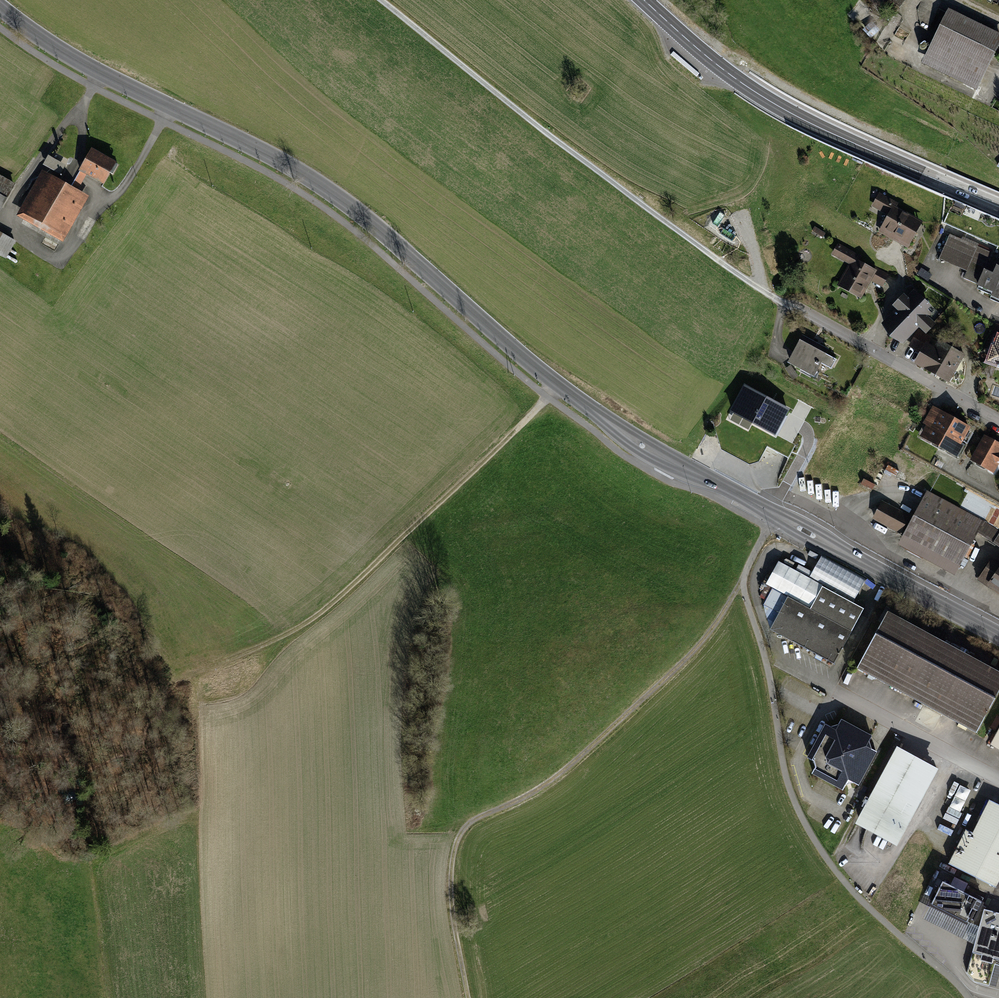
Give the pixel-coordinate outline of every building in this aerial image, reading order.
[(947,13),(926,56),(947,67),(945,72),(966,83),(969,77),(979,83),(998,43),(998,38),(947,13)] [(118,165),(91,150),(80,170),(103,183),(110,172),(112,174),(118,165)] [(63,165),(49,157),(45,164),(59,172),(63,165)] [(72,221),(67,219),(81,194),(48,176),(27,213),(64,234),(72,221)] [(0,177),(0,210),(14,186),(0,177)] [(897,203),(881,194),(874,206),(890,214),(880,231),(906,246),(915,232),(911,230),(917,220),(894,208),(897,203)] [(64,234),(27,213),(21,223),(59,244),(64,234)] [(824,234),(814,228),(812,231),(823,237),(824,234)] [(938,259),(966,271),(971,262),(985,268),(992,252),(950,234),(938,259)] [(860,257),(856,255),(839,285),(860,296),(871,277),(883,284),(888,275),(875,268),(873,270),(857,262),(860,257)] [(998,263),(994,272),(985,268),(971,262),(966,271),(963,279),(998,294),(998,263)] [(887,320),(907,338),(919,325),(925,331),(933,323),(926,317),(929,315),(924,311),(929,306),(915,293),(911,298),(909,296),(907,299),(904,296),(895,306),(898,309),(887,320)] [(911,343),(923,350),(926,345),(931,338),(919,331),(911,343)] [(790,361),(813,374),(819,362),(831,368),(836,359),(824,353),(826,349),(803,337),(790,361)] [(996,349),(994,348),(990,359),(998,362),(998,340),(996,349)] [(923,350),(916,362),(936,374),(951,349),(939,343),(935,350),(926,345),(923,350)] [(962,355),(951,349),(936,374),(947,380),(962,355)] [(798,376),(791,364),(785,368),(792,380),(798,376)] [(787,409),(745,387),(732,411),(774,433),(787,409)] [(939,445),(954,419),(933,408),(926,421),(932,424),(925,437),(939,445)] [(967,443),(974,431),(954,419),(939,445),(953,453),(952,455),(959,459),(966,446),(959,442),(961,440),(967,443)] [(985,437),(980,447),(973,443),(966,456),(990,470),(995,460),(996,461),(998,461),(998,454),(998,453),(998,444),(985,437)] [(866,473),(863,483),(874,487),(877,476),(866,473)] [(982,522),(927,492),(903,536),(958,566),(977,532),(998,546),(998,533),(982,522)] [(874,517),(900,531),(908,515),(883,502),(874,517)] [(924,551),(910,544),(907,550),(920,558),(924,551)] [(960,564),(965,566),(968,560),(964,557),(960,564)] [(992,560),(979,580),(998,593),(998,565),(992,560)] [(810,608),(822,585),(778,561),(766,584),(810,608)] [(770,629),(834,664),(864,609),(822,586),(810,609),(772,588),(763,605),(779,613),(770,629)] [(998,690),(998,671),(888,611),(857,668),(976,732),(998,690)] [(832,727),(826,724),(808,757),(814,760),(815,767),(812,772),(843,789),(846,783),(852,781),(858,784),(875,751),(870,748),(868,742),(871,736),(841,720),(838,725),(832,727)] [(991,744),(998,749),(998,728),(991,744)] [(898,750),(860,821),(895,839),(933,769),(898,750)] [(971,790),(960,784),(949,807),(960,812),(971,790)] [(989,799),(973,832),(966,829),(948,863),(996,887),(998,881),(998,804),(989,799)] [(983,901),(943,881),(931,903),(971,923),(979,927),(984,908),(980,906),(983,901)] [(979,927),(931,903),(924,918),(974,944),(979,927)] [(984,908),(979,927),(974,944),(967,973),(974,981),(989,985),(995,964),(998,965),(998,912),(984,908)]
